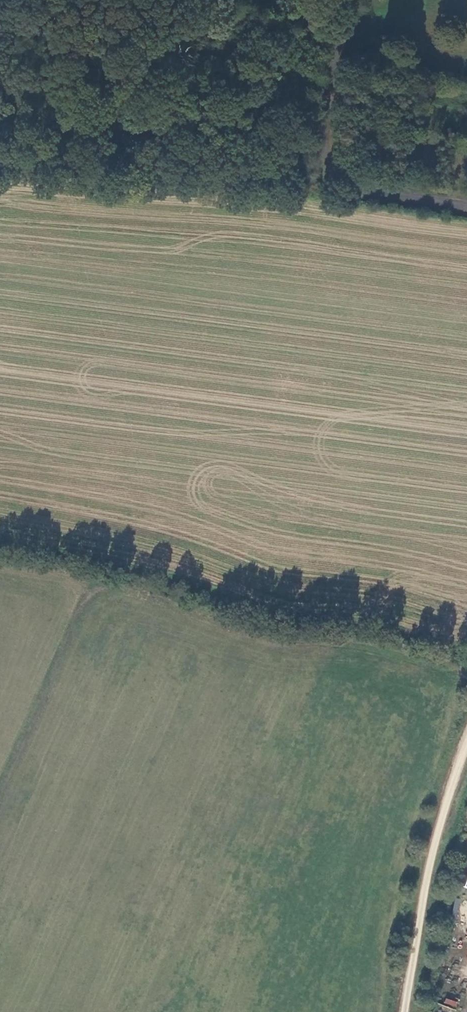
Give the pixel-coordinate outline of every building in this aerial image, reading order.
[(446,997),(443,1003),(455,1008),(457,1002),(446,997)]
